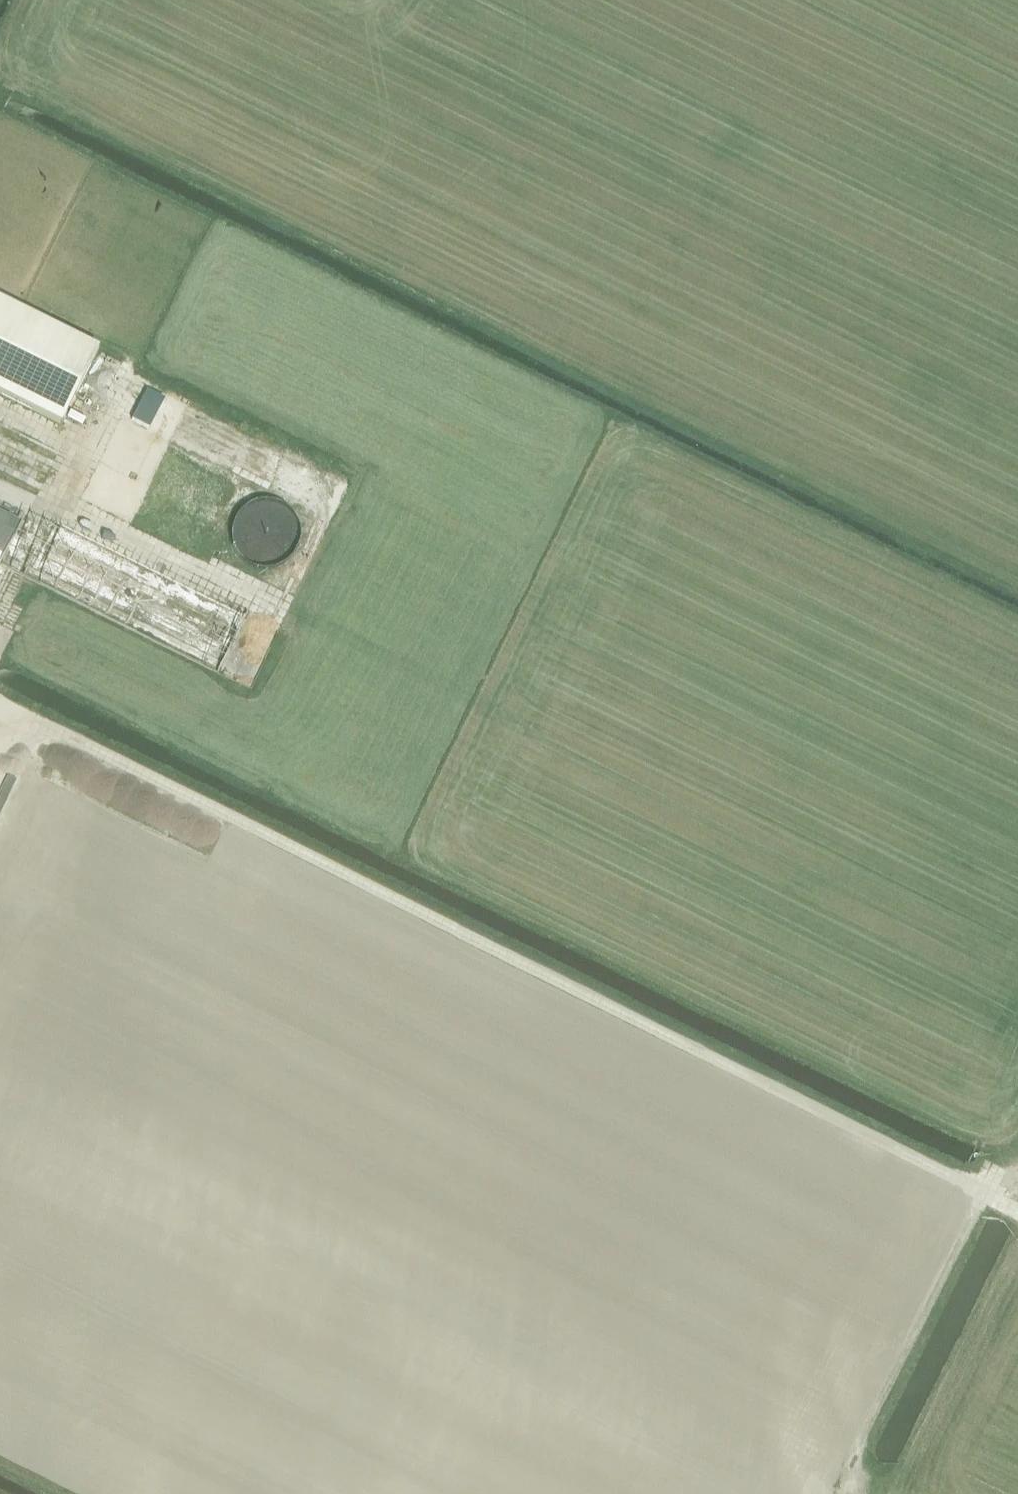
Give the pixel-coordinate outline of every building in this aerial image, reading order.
[(61,425),(98,351),(0,302),(0,395),(61,425)] [(22,525),(0,514),(0,569),(22,525)]
